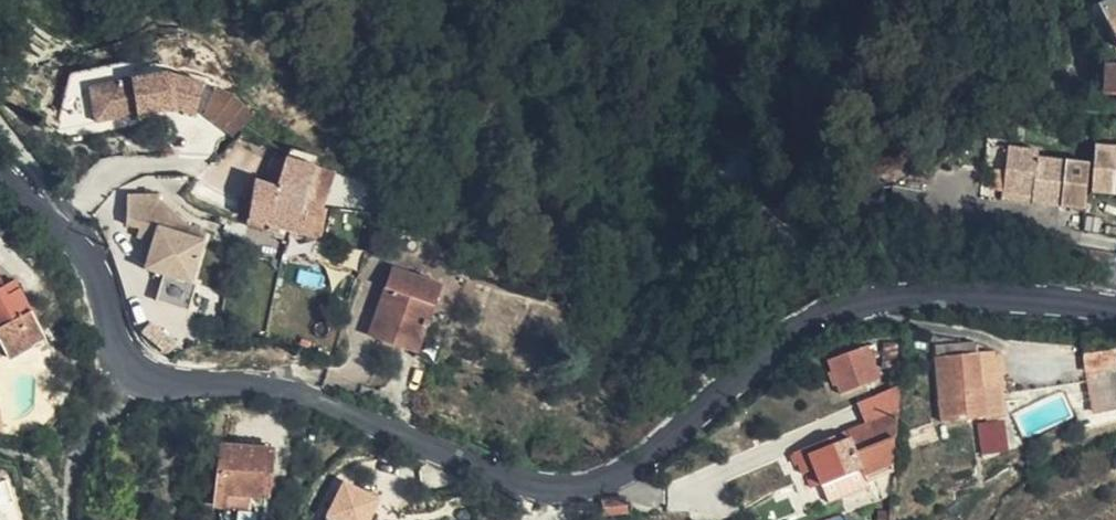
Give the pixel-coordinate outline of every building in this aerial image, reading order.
[(1099,7),(1115,39),(1115,0),(1113,0),(1099,7)] [(1115,93),(1115,64),(1104,63),(1103,93),(1115,93)] [(166,73),(92,89),(99,124),(168,109),(188,117),(198,89),(166,73)] [(240,130),(251,104),(213,88),(201,114),(240,130)] [(1115,195),(1115,149),(1098,148),(1094,193),(1115,195)] [(1060,205),(1065,161),(1038,157),(1039,152),(1010,149),(1004,193),(1033,196),(1032,202),(1060,205)] [(312,196),(318,176),(286,166),(280,185),(261,179),(249,219),(266,224),(268,219),(317,234),(322,220),(303,215),(309,195),(312,196)] [(164,276),(157,299),(190,308),(209,237),(160,200),(160,194),(129,194),(126,226),(138,228),(136,237),(152,244),(143,269),(164,276)] [(385,305),(374,337),(416,351),(439,284),(391,267),(378,302),(385,305)] [(14,282),(3,287),(7,296),(17,290),(14,282)] [(3,287),(0,289),(0,341),(8,356),(42,337),(17,290),(7,296),(3,287)] [(367,335),(374,337),(385,305),(378,302),(367,335)] [(936,348),(937,360),(981,354),(979,342),(936,348)] [(897,369),(899,344),(885,344),(883,370),(897,369)] [(862,366),(857,352),(849,355),(847,352),(836,356),(847,391),(865,385),(865,380),(864,374),(866,373),(867,375),(874,372),(872,363),(862,366)] [(985,387),(997,385),(994,353),(981,354),(985,387)] [(981,354),(937,360),(942,401),(940,403),(942,422),(1004,415),(1001,385),(997,385),(985,387),(981,354)] [(1109,371),(1087,376),(1095,411),(1115,407),(1115,404),(1109,371)] [(900,436),(901,386),(860,403),(867,423),(826,440),(829,447),(852,438),(858,453),(894,438),(900,436)] [(1008,452),(1005,419),(977,421),(979,454),(1008,452)] [(829,447),(826,440),(795,454),(803,475),(815,470),(817,474),(808,479),(811,488),(820,484),(823,486),(863,470),(866,476),(894,465),(894,438),(858,453),(852,438),(829,447)] [(226,493),(250,495),(265,497),(270,450),(221,445),(216,491),(226,493)] [(347,484),(329,519),(370,519),(380,500),(347,484)] [(215,506),(225,507),(226,493),(216,491),(215,506)] [(249,509),(250,495),(226,493),(225,507),(249,509)] [(623,499),(602,500),(603,514),(625,513),(623,499)]
